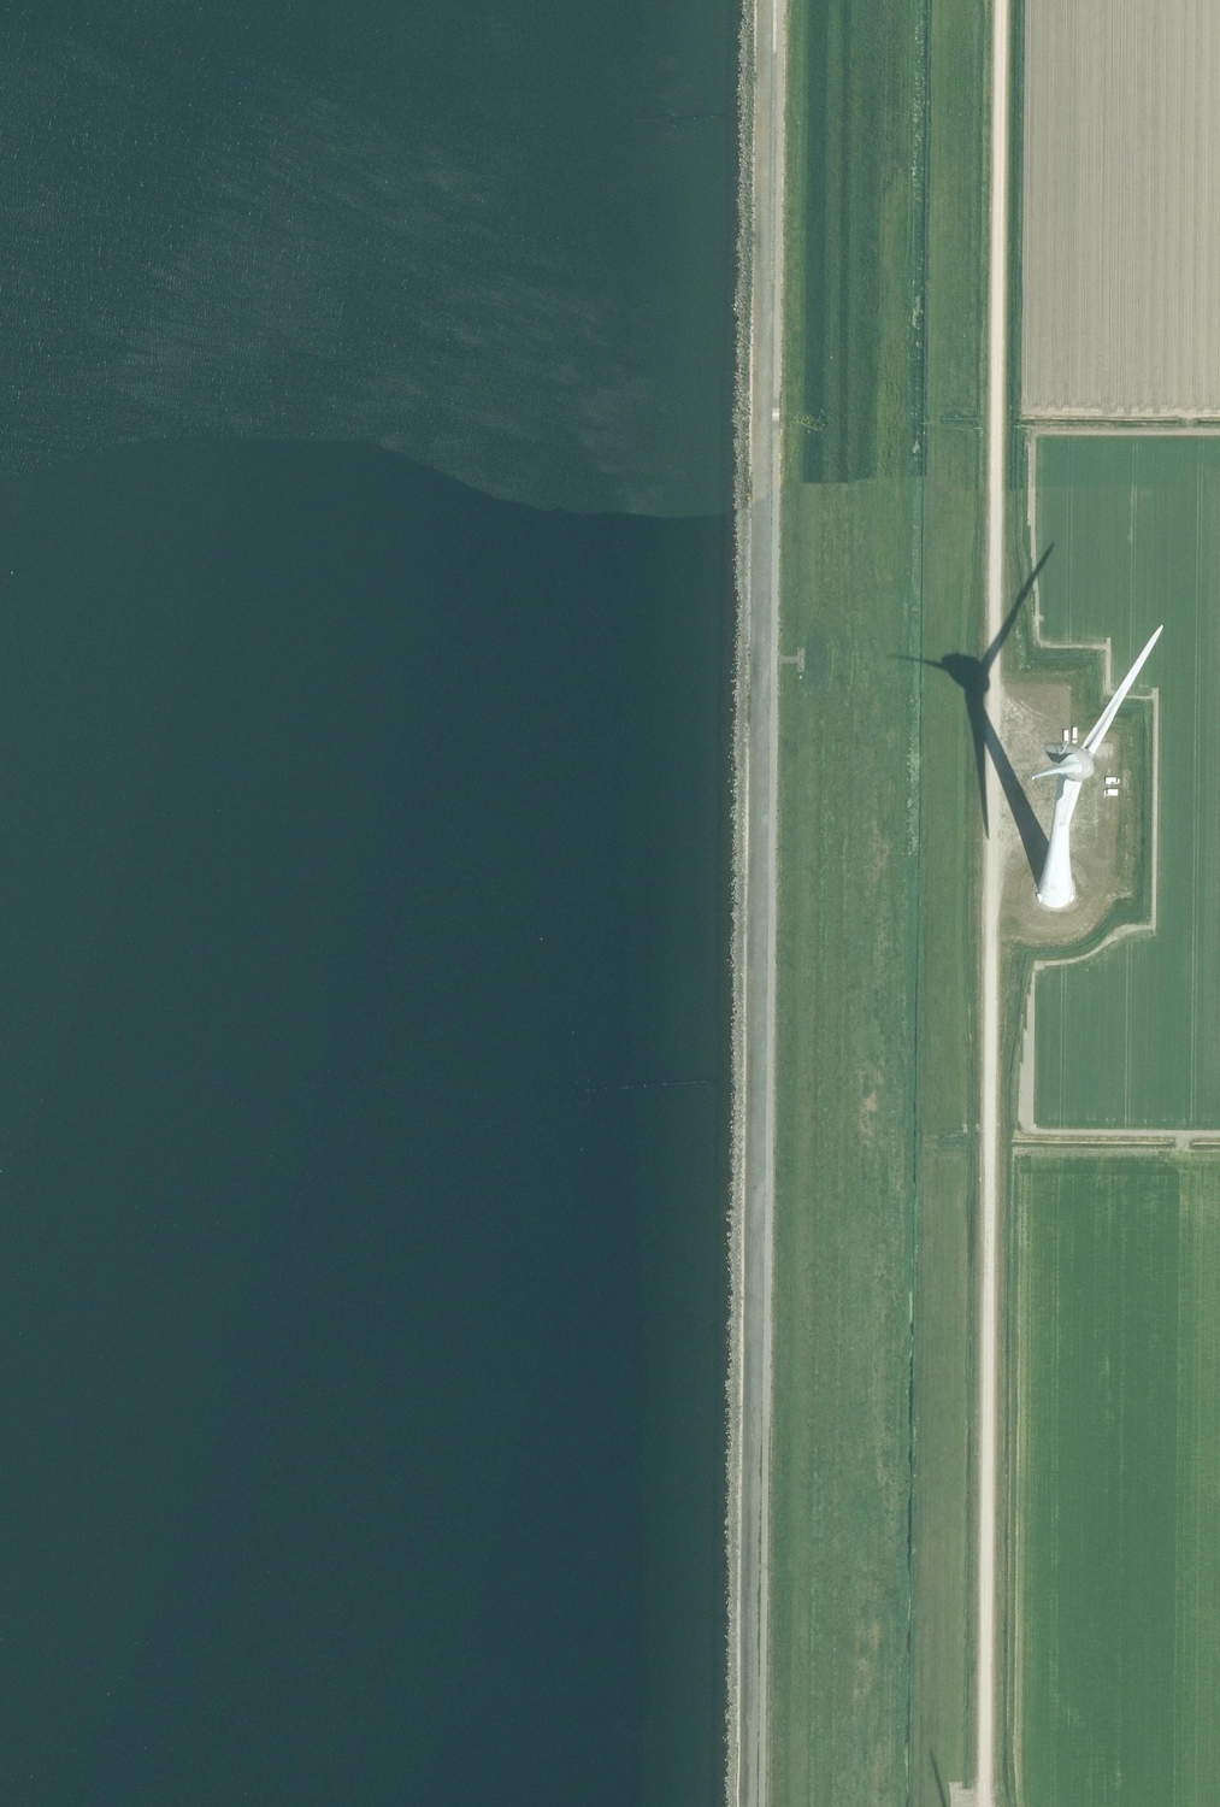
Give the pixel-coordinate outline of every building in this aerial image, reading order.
[(1036,885),(1035,890),(1036,896),(1038,901),(1042,905),(1047,908),(1052,910),(1058,910),(1063,908),(1068,905),(1072,901),(1074,896),(1075,890),(1074,885),(1072,880),(1068,875),(1063,872),(1058,871),(1052,871),(1047,872),(1042,875),(1038,880),(1036,885)]
